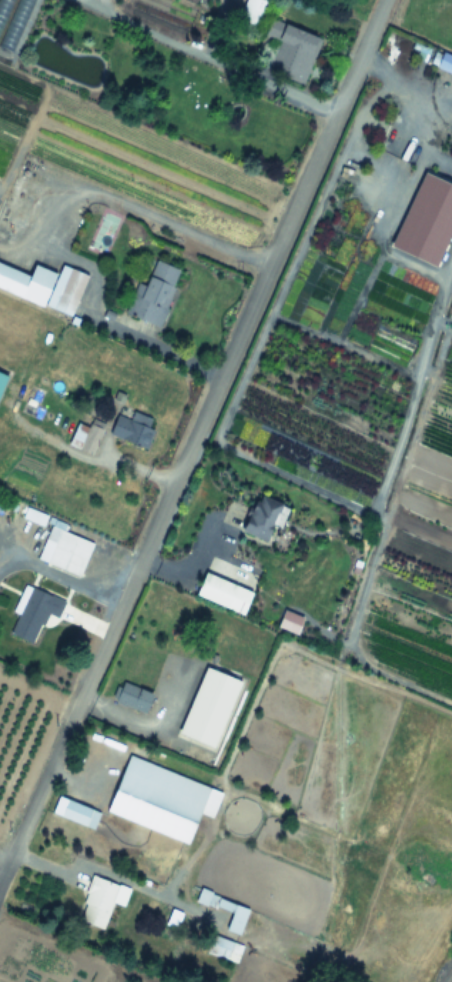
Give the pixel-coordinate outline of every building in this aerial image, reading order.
[(257,25),(266,0),(243,0),(237,18),(257,25)] [(320,38),(273,18),(255,62),(302,81),(320,38)] [(440,51),(434,67),(451,74),(451,55),(440,51)] [(137,301),(129,298),(123,314),(158,326),(178,271),(152,261),(137,301)] [(70,316),(86,274),(60,265),(57,274),(31,264),(27,274),(0,264),(0,289),(70,316)] [(154,420),(131,413),(129,419),(114,415),(107,436),(145,448),(154,420)] [(66,445),(90,455),(102,428),(78,418),(66,445)] [(280,504),(254,493),(238,531),(263,542),(280,504)] [(35,560),(80,576),(92,542),(63,532),(66,523),(25,508),(21,519),(46,529),(35,560)] [(193,595),(241,614),(250,591),(202,573),(193,595)] [(8,635),(33,643),(43,613),(57,618),(63,599),(21,585),(8,622),(12,623),(8,635)] [(176,734),(213,748),(238,679),(201,666),(176,734)] [(149,693),(121,682),(113,701),(142,712),(149,693)] [(188,842),(208,784),(125,756),(105,813),(188,842)] [(92,829),(98,811),(65,799),(58,816),(92,829)] [(103,928),(116,883),(90,876),(77,921),(103,928)] [(230,912),(223,929),(237,934),(247,909),(218,898),(214,906),(230,912)] [(236,961),(241,945),(208,933),(203,950),(236,961)]
